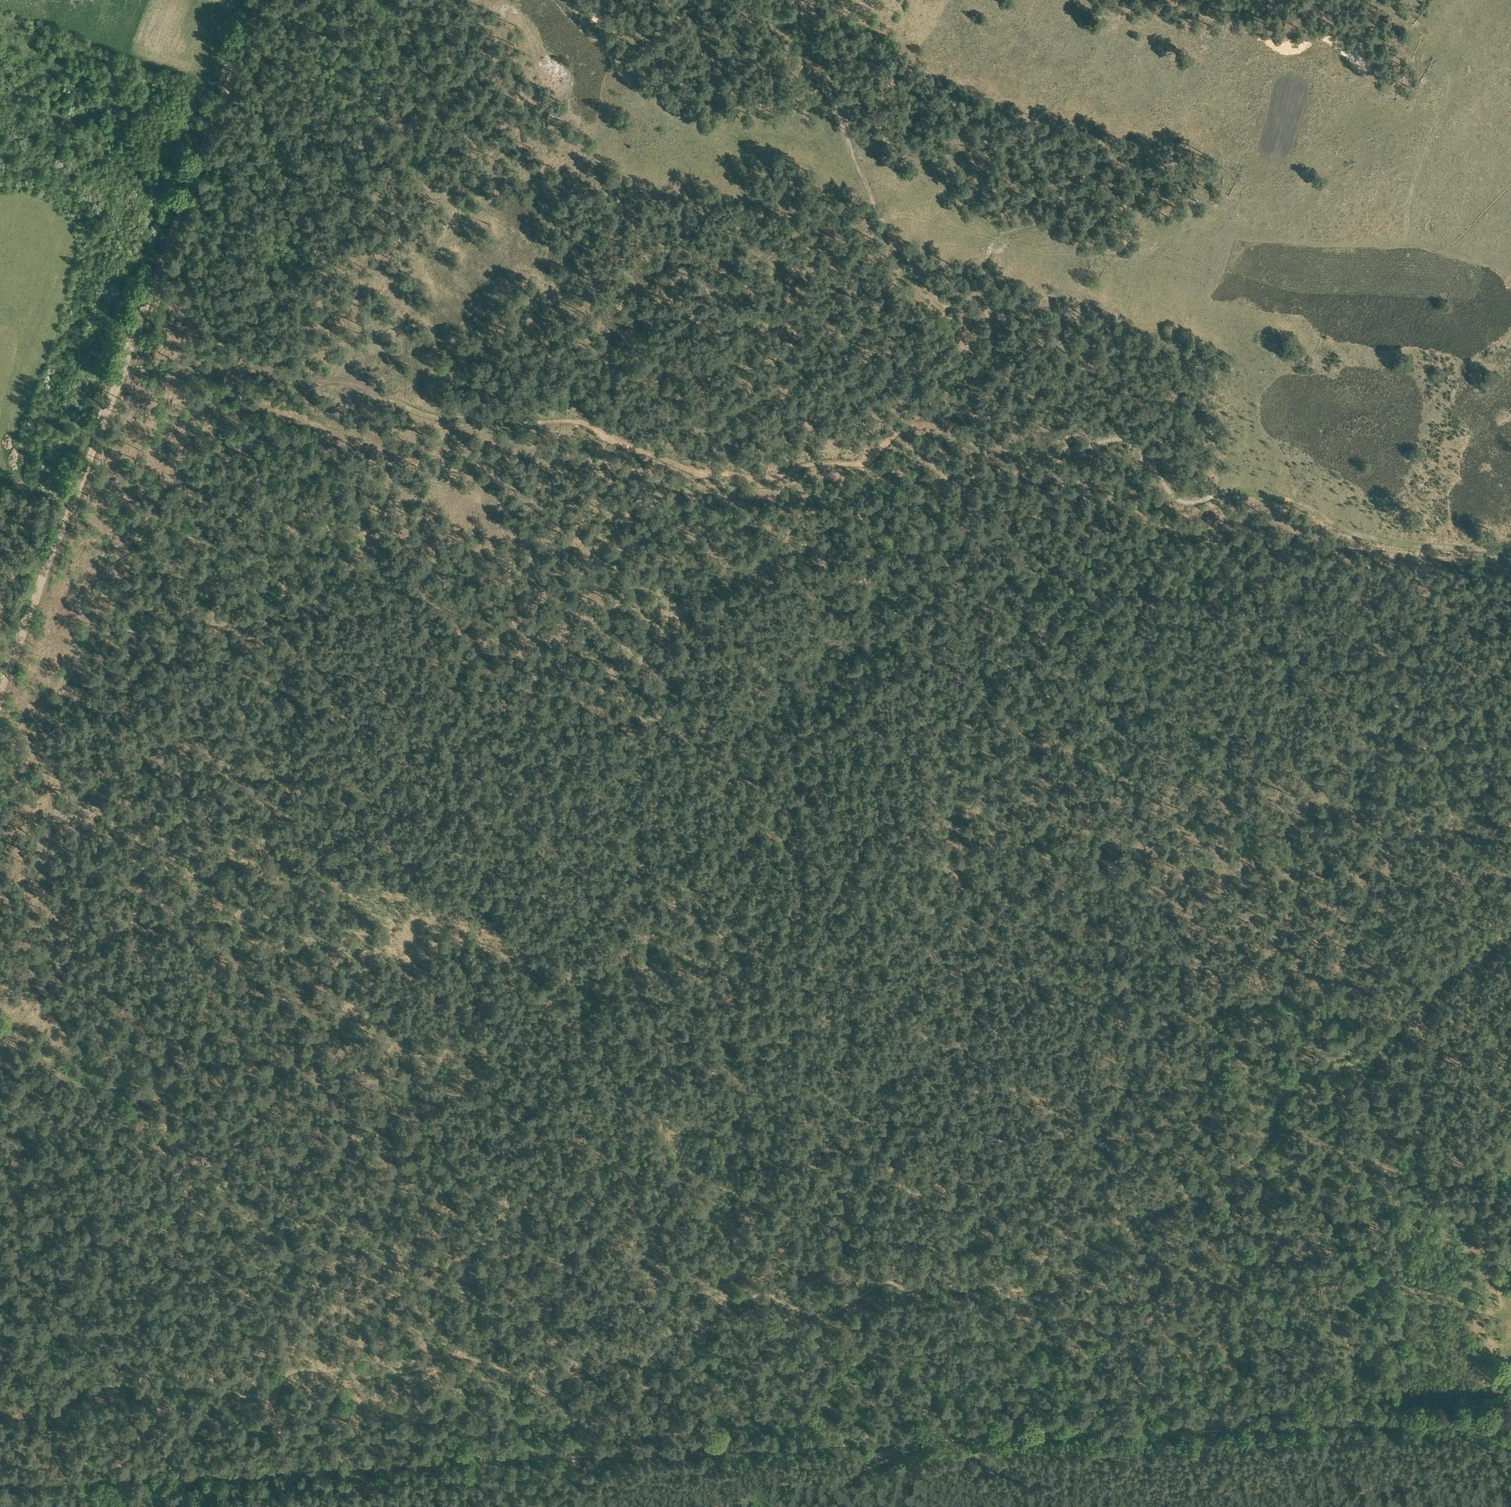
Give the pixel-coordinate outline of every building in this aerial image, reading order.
[(1436,1206),(1436,1215),(1455,1214),(1455,1205),(1436,1206)]
